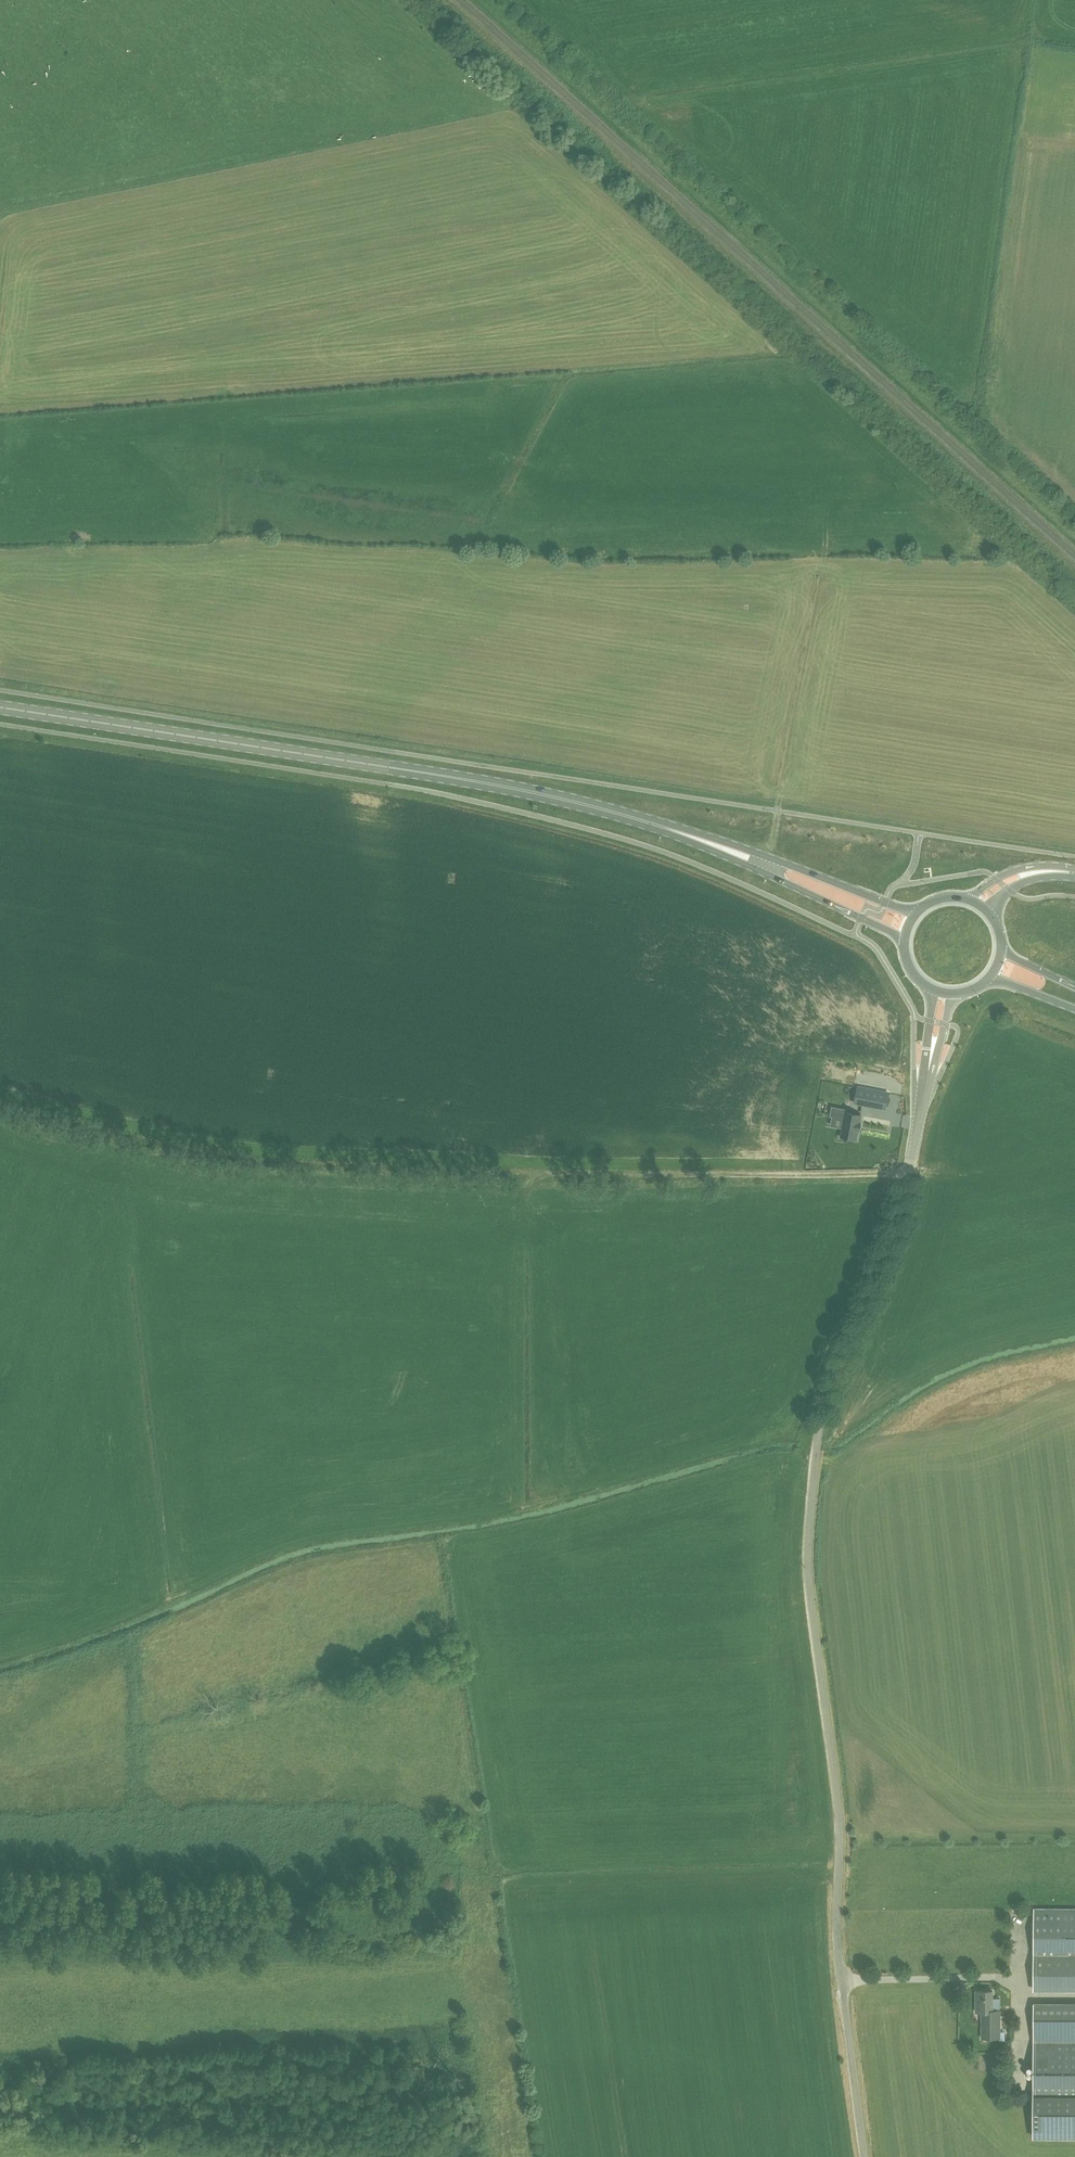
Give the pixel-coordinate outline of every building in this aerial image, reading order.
[(974,533),(969,538),(981,550),(986,545),(974,533)] [(1012,1060),(1010,1076),(1025,1078),(1028,1062),(1012,1060)] [(855,1102),(886,1108),(887,1102),(889,1093),(858,1087),(856,1096),(855,1102)] [(971,1094),(970,1102),(992,1104),(992,1096),(971,1094)] [(847,1109),(832,1106),(830,1116),(841,1118),(839,1127),(842,1128),(840,1136),(856,1140),(858,1130),(859,1131),(861,1123),(860,1122),(861,1115),(847,1112),(847,1109)] [(1034,1988),(1074,1988),(1074,1909),(1034,1909),(1034,1988)] [(977,2012),(983,2012),(987,2012),(987,2017),(1000,2017),(1000,2010),(993,2010),(993,1990),(977,1990),(977,2012)] [(1034,2003),(1033,2136),(1074,2136),(1074,2003),(1034,2003)] [(983,2012),(983,2038),(1001,2038),(1000,2017),(987,2017),(987,2012),(983,2012)]
